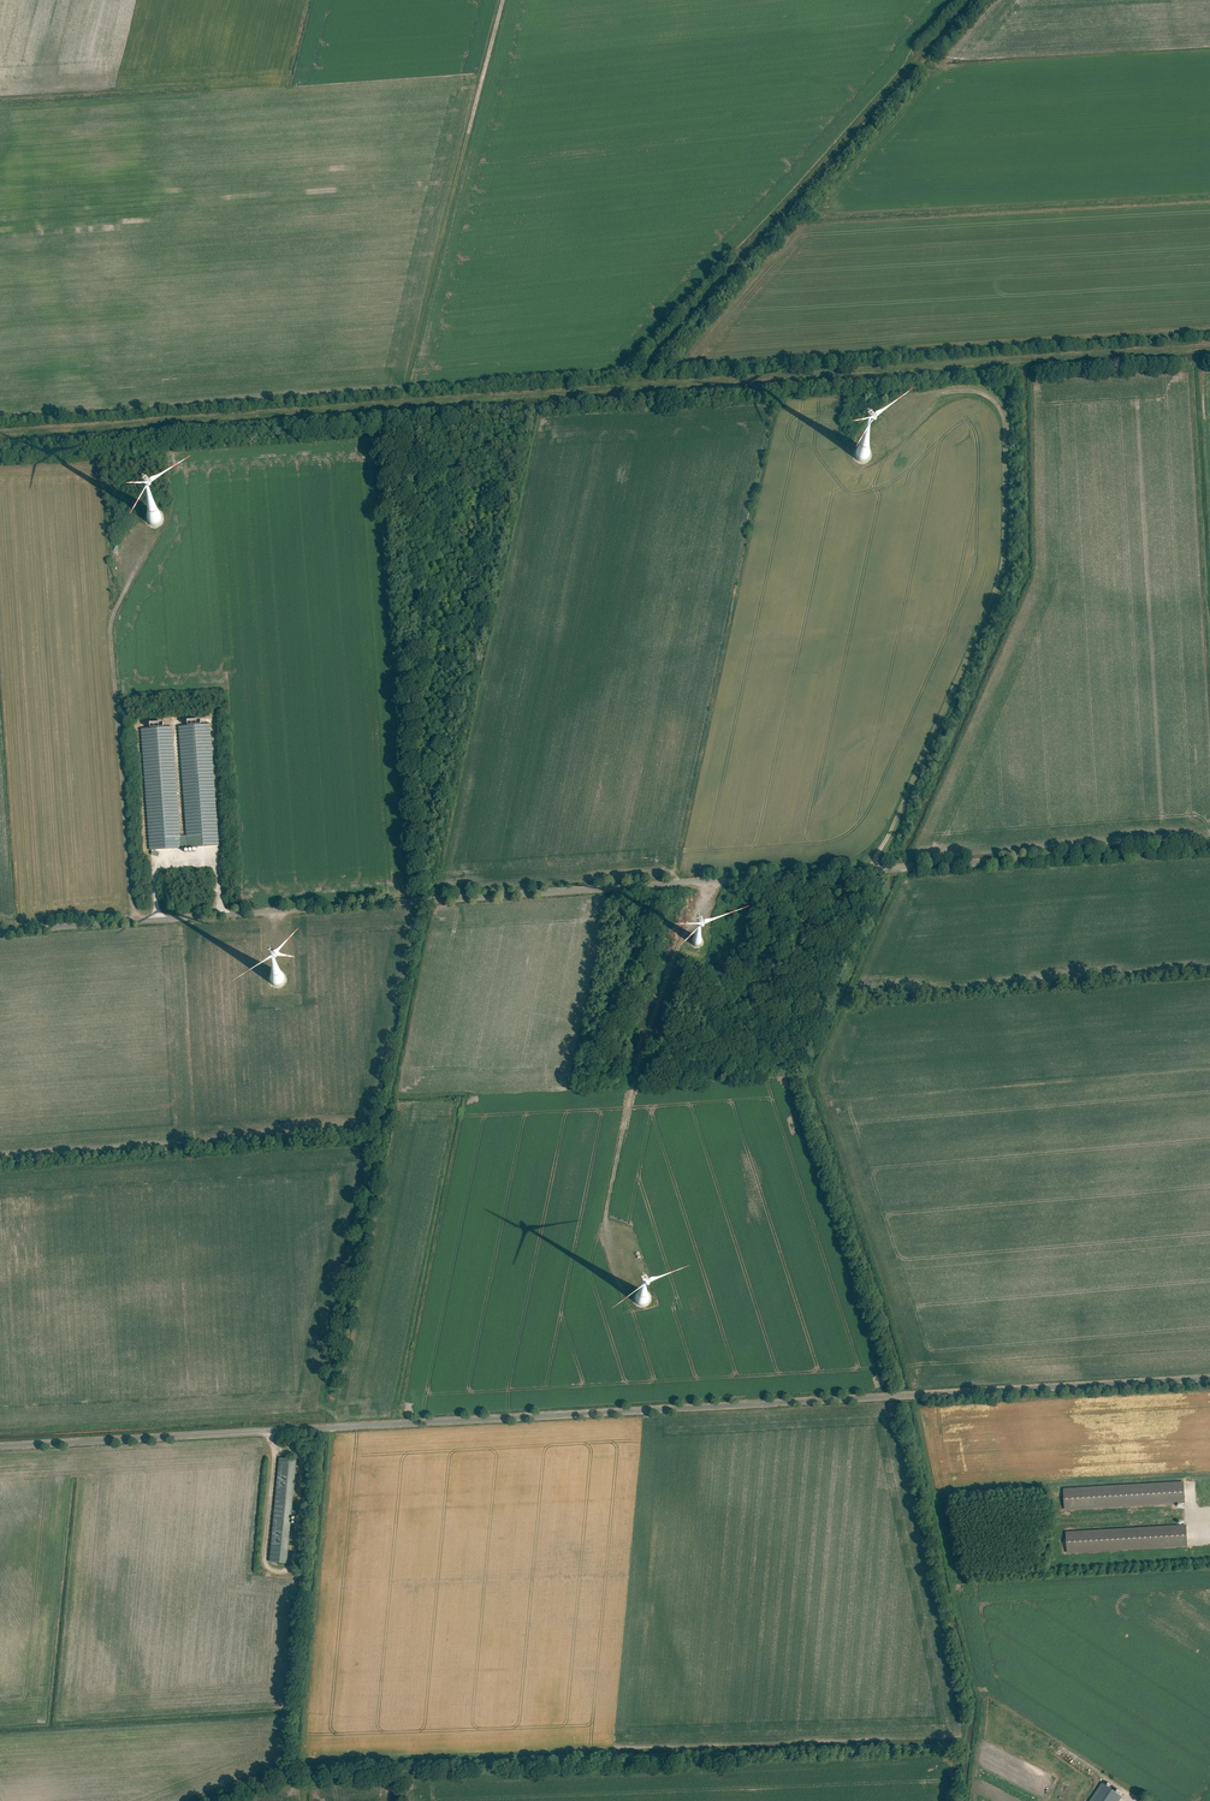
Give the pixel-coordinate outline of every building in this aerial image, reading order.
[(157,513),(152,516),(155,523),(161,521),(157,513)] [(185,846),(218,844),(210,724),(178,726),(185,846)] [(172,727),(140,729),(148,849),(180,847),(172,727)] [(890,868),(887,875),(898,875),(902,867),(905,862),(893,862),(890,868)] [(900,1396),(901,1402),(912,1401),(911,1395),(910,1390),(899,1390),(900,1396)] [(297,1460),(280,1459),(270,1563),(288,1565),(297,1460)] [(1184,1482),(1063,1489),(1065,1510),(1186,1503),(1184,1482)] [(1186,1525),(1065,1532),(1066,1554),(1187,1547),(1186,1525)] [(1090,1800),(1119,1800),(1123,1795),(1103,1782),(1090,1800)]
